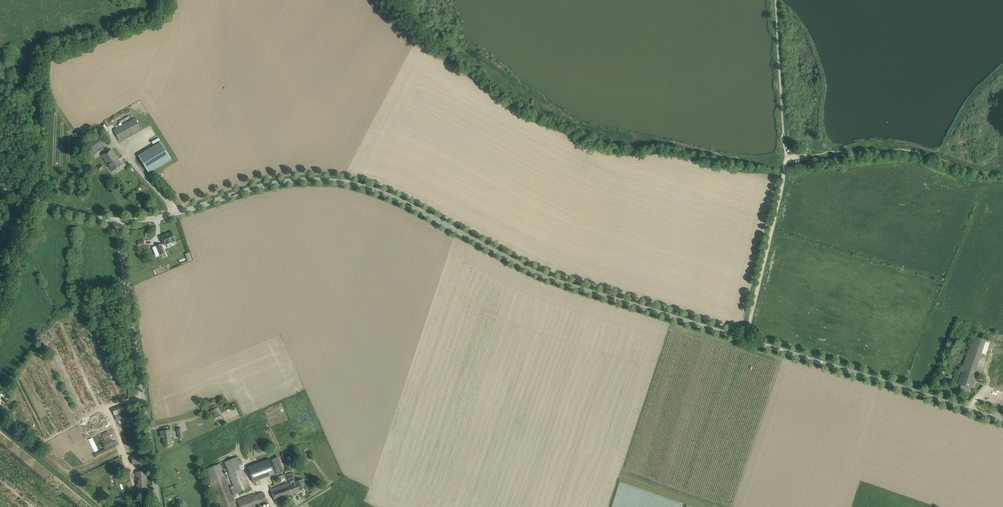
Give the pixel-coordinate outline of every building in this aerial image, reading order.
[(114,130),(120,141),(141,129),(135,118),(114,130)] [(86,145),(92,154),(108,142),(103,134),(86,145)] [(161,142),(139,156),(149,173),(171,159),(161,142)] [(102,156),(110,167),(113,172),(123,165),(120,161),(112,150),(102,156)] [(93,170),(96,174),(104,168),(102,165),(93,170)] [(161,237),(165,245),(172,242),(171,241),(175,239),(172,232),(168,234),(161,237)] [(156,246),(161,258),(166,256),(161,244),(156,246)] [(96,345),(101,343),(97,334),(92,336),(96,345)] [(986,355),(990,341),(975,336),(963,371),(960,379),(958,384),(973,389),(976,380),(973,379),(974,375),(981,353),(986,355)] [(112,410),(116,421),(135,413),(131,403),(112,410)] [(216,405),(210,407),(212,410),(210,411),(214,419),(218,417),(222,415),(218,408),(217,408),(216,405)] [(170,430),(160,432),(161,435),(163,435),(164,443),(172,442),(171,441),(174,441),(174,439),(171,439),(170,430)] [(95,454),(97,458),(117,448),(115,444),(114,445),(107,432),(101,435),(103,438),(101,439),(102,442),(101,442),(104,448),(107,446),(108,448),(95,454)] [(132,457),(133,464),(140,464),(145,463),(144,456),(139,457),(132,457)] [(288,456),(285,458),(290,471),(293,470),(288,457),(288,456)] [(238,457),(225,462),(237,493),(250,488),(242,468),(244,467),(241,460),(239,461),(238,457)] [(248,467),(253,482),(275,474),(270,459),(248,467)] [(207,469),(222,506),(237,506),(232,496),(236,494),(233,486),(229,488),(220,464),(207,469)] [(145,472),(135,473),(137,491),(134,491),(135,495),(148,494),(145,472)] [(290,482),(270,490),(275,501),(300,492),(299,490),(306,488),(303,479),(296,482),(294,476),(288,478),(290,482)] [(240,506),(258,506),(267,504),(263,492),(254,496),(254,494),(237,500),(240,506)]
